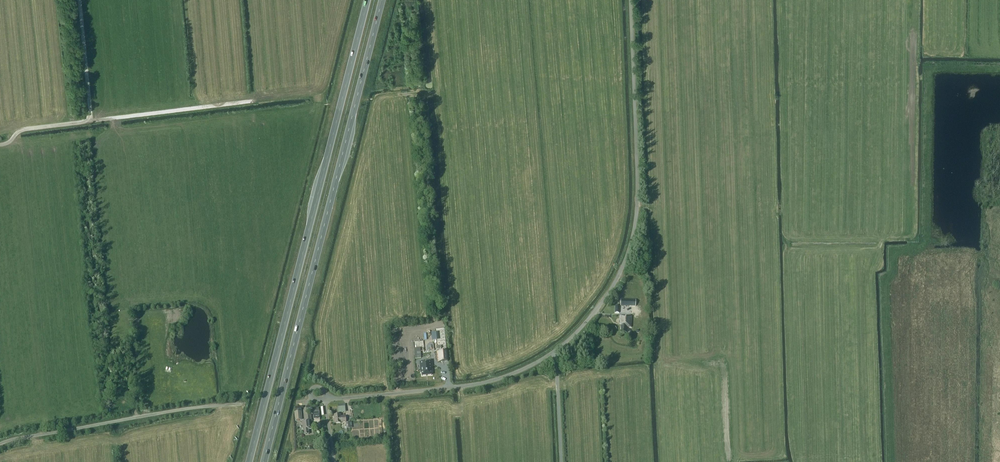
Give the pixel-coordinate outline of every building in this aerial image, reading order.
[(620,323),(621,323),(621,332),(626,332),(627,327),(631,327),(632,316),(620,316),(620,323)] [(438,361),(440,361),(440,363),(437,363),(438,372),(440,372),(440,376),(445,375),(444,363),(442,363),(441,361),(449,361),(448,351),(437,351),(438,361)] [(431,375),(431,374),(431,371),(432,371),(431,361),(420,362),(421,372),(422,372),(422,375),(422,376),(431,375)] [(341,417),(341,414),(334,415),(334,421),(335,421),(335,423),(341,423),(341,422),(346,422),(346,416),(341,417)] [(302,420),(302,430),(303,430),(304,434),(309,434),(308,430),(311,430),(310,421),(311,421),(311,416),(306,416),(306,420),(302,420)]
